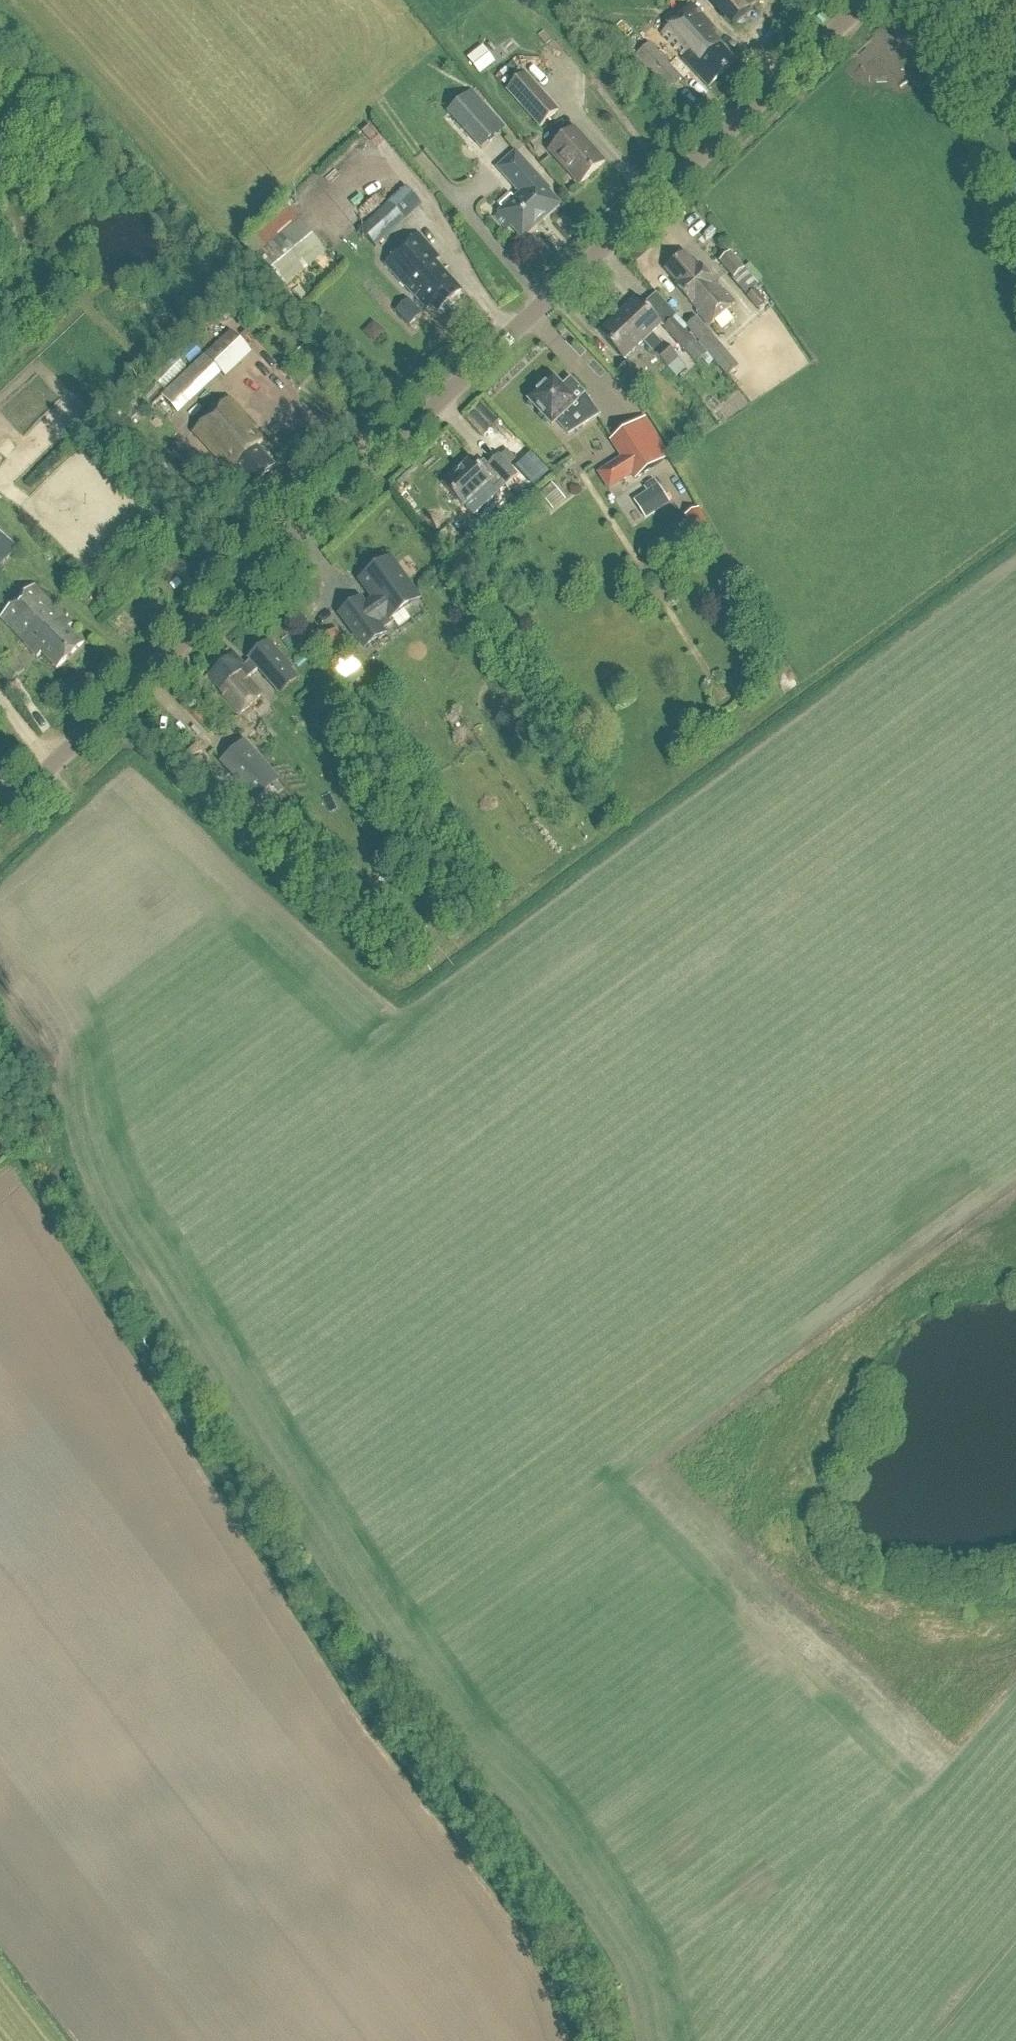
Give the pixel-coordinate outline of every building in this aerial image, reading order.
[(732,27),(758,5),(754,0),(708,0),(732,27)] [(682,62),(707,89),(735,62),(718,45),(719,45),(708,34),(712,31),(690,7),(661,35),(684,59),(682,62)] [(637,60),(667,92),(681,79),(650,47),(637,60)] [(479,75),(491,66),(479,50),(467,60),(479,75)] [(540,128),(558,112),(525,75),(507,91),(540,128)] [(481,150),(489,142),(505,128),(495,117),(474,93),(449,114),(470,138),(481,150)] [(548,156),(579,189),(603,167),(573,133),(548,156)] [(558,208),(546,195),(548,193),(515,157),(499,172),(522,198),(516,203),(509,196),(498,207),(504,214),(497,220),(507,232),(512,228),(522,240),(558,208)] [(406,189),(359,232),(375,250),(422,207),(406,189)] [(324,253),(299,223),(257,258),(283,289),(324,253)] [(386,265),(407,289),(436,263),(440,260),(419,236),(386,265)] [(718,265),(732,281),(743,271),(729,255),(718,265)] [(685,257),(666,273),(678,288),(677,290),(698,314),(697,315),(708,329),(732,306),(714,285),(713,286),(699,270),(697,272),(685,257)] [(462,292),(436,263),(407,289),(427,311),(431,307),(438,314),(462,292)] [(756,311),(764,304),(754,293),(746,300),(756,311)] [(635,299),(617,316),(642,342),(667,369),(676,361),(677,360),(663,344),(661,345),(651,334),(660,325),(643,307),(635,299)] [(307,308),(318,320),(323,315),(312,303),(307,308)] [(623,360),(642,342),(617,316),(598,334),(623,360)] [(696,364),(706,354),(705,353),(698,344),(685,328),(675,317),(673,319),(663,329),(696,364)] [(696,319),(685,328),(698,344),(705,353),(716,343),(696,319)] [(226,380),(252,354),(231,333),(206,357),(205,356),(162,397),(179,415),(221,375),(226,380)] [(737,368),(725,353),(714,363),(726,377),(737,368)] [(373,359),(364,367),(371,374),(380,367),(373,359)] [(564,435),(566,434),(568,437),(581,429),(601,415),(588,396),(572,379),(562,389),(553,380),(529,403),(551,429),(556,425),(564,435)] [(233,469),(251,489),(275,468),(258,450),(264,444),(253,432),(257,429),(230,400),(193,434),(229,473),(233,469)] [(612,443),(622,458),(608,468),(619,486),(632,477),(635,481),(670,458),(646,421),(612,443)] [(517,478),(516,476),(522,470),(506,453),(500,459),(499,457),(482,473),(471,461),(445,484),(465,507),(497,478),(507,488),(517,478)] [(219,484),(211,474),(203,480),(212,490),(219,484)] [(657,486),(645,493),(657,512),(669,505),(657,486)] [(683,517),(703,554),(717,546),(697,510),(683,517)] [(15,550),(0,536),(0,567),(15,550)] [(390,621),(419,600),(390,560),(360,582),(374,602),(365,608),(361,601),(340,616),(364,649),(384,634),(382,631),(393,624),(390,621)] [(42,658),(57,674),(84,649),(68,631),(72,628),(35,589),(0,621),(38,662),(42,658)] [(329,661),(343,651),(330,634),(317,644),(329,661)] [(272,687),(292,670),(268,643),(249,660),(252,664),(245,670),(233,657),(206,681),(239,718),(262,697),(248,681),(258,672),(272,687)] [(335,670),(348,686),(363,674),(350,658),(335,670)] [(245,741),(219,763),(252,803),(278,780),(245,741)]
